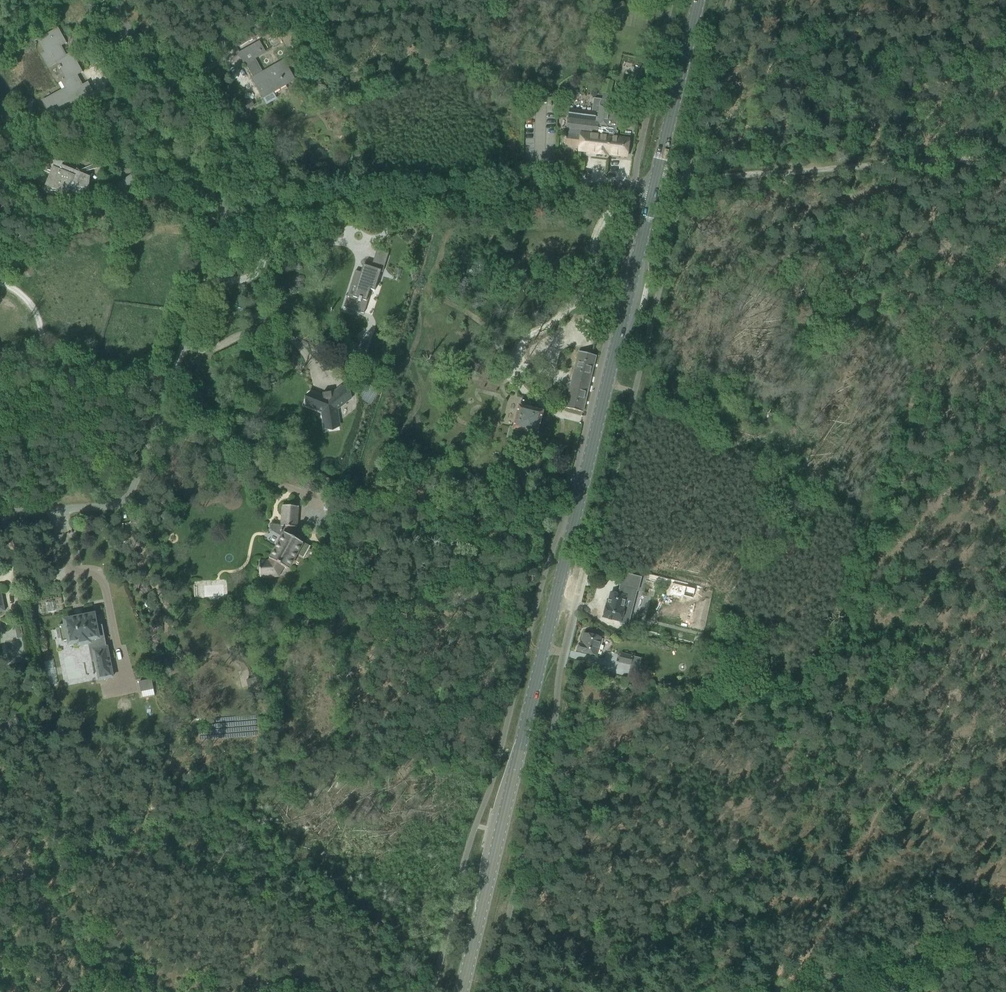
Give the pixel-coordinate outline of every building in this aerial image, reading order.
[(285,3),(272,10),(277,18),(290,12),(285,3)] [(58,28),(49,32),(38,39),(45,53),(42,55),(48,67),(57,62),(66,79),(62,81),(66,88),(43,101),(50,114),(49,115),(49,116),(80,99),(81,101),(95,94),(88,81),(87,82),(88,83),(82,86),(76,75),(82,71),(82,73),(83,72),(71,52),(72,53),(66,56),(60,45),(66,42),(66,43),(67,43),(58,28)] [(259,43),(248,49),(240,54),(255,81),(257,79),(259,84),(257,85),(263,96),(294,79),(283,61),(263,72),(255,58),(264,52),(259,43)] [(605,80),(602,93),(610,95),(613,82),(605,80)] [(619,101),(610,100),(594,98),(592,112),(599,113),(599,117),(596,116),(595,122),(568,118),(567,129),(566,129),(566,133),(566,137),(565,137),(564,143),(565,143),(565,145),(579,147),(579,150),(596,152),(595,154),(607,155),(607,154),(627,156),(629,139),(615,138),(617,127),(610,126),(611,121),(609,121),(609,117),(617,118),(619,101)] [(255,108),(250,100),(241,105),(246,113),(255,108)] [(623,114),(622,122),(635,124),(636,116),(623,114)] [(90,177),(73,170),(62,165),(48,164),(48,170),(52,172),(47,185),(67,193),(68,190),(80,195),(83,195),(86,195),(89,194),(89,193),(86,192),(86,189),(88,189),(90,177)] [(134,187),(113,188),(113,189),(118,202),(136,201),(134,172),(134,173),(134,187)] [(371,267),(368,266),(364,265),(363,266),(364,266),(362,273),(357,271),(355,271),(355,272),(356,272),(352,284),(358,286),(351,308),(348,307),(348,308),(364,314),(364,312),(363,312),(370,290),(371,290),(375,291),(381,271),(383,272),(385,266),(375,263),(373,268),(371,267)] [(540,345),(533,355),(538,359),(545,348),(540,345)] [(578,351),(572,380),(589,384),(596,356),(578,351)] [(565,392),(567,386),(555,380),(552,386),(560,391),(561,390),(565,392)] [(589,384),(572,380),(565,408),(583,412),(589,384)] [(542,395),(548,397),(552,384),(545,383),(542,395)] [(339,422),(337,413),(337,412),(337,409),(339,408),(340,407),(341,406),(342,405),(350,398),(341,387),(333,394),(331,395),(331,393),(331,392),(322,393),(323,394),(323,396),(312,392),(315,394),(310,407),(322,411),(323,416),(324,424),(339,422)] [(514,428),(510,427),(508,436),(512,437),(512,439),(513,439),(515,440),(516,440),(518,439),(520,439),(520,440),(522,440),(540,444),(542,435),(536,433),(541,413),(529,409),(530,403),(524,402),(524,401),(523,401),(521,401),(514,428)] [(261,432),(267,429),(265,422),(258,425),(261,432)] [(281,532),(285,534),(276,549),(275,549),(271,557),(272,557),(270,559),(271,560),(270,562),(260,563),(260,562),(259,562),(260,577),(261,577),(261,576),(277,575),(282,566),(288,569),(303,543),(292,537),(295,532),(296,527),(297,527),(298,507),(283,506),(282,526),(283,527),(282,531),(281,532)] [(626,596),(621,595),(611,592),(608,605),(606,604),(603,617),(621,621),(621,622),(628,624),(631,613),(626,612),(627,610),(624,609),(625,609),(623,608),(626,596)] [(95,636),(99,657),(95,657),(99,677),(112,675),(107,645),(106,646),(104,633),(102,634),(100,625),(96,626),(93,613),(84,615),(84,612),(74,614),(74,617),(65,619),(66,622),(58,623),(59,627),(56,627),(58,637),(61,636),(61,639),(69,638),(70,641),(79,639),(79,642),(89,640),(88,637),(95,636)] [(600,637),(595,636),(585,633),(582,644),(579,643),(577,651),(587,653),(596,656),(598,649),(602,650),(603,646),(599,645),(600,637)] [(633,656),(621,653),(619,662),(631,665),(633,656)] [(48,677),(49,686),(57,685),(56,676),(48,677)] [(259,677),(246,680),(249,693),(256,691),(257,695),(264,693),(259,677)] [(151,680),(139,682),(141,692),(153,690),(151,680)]
